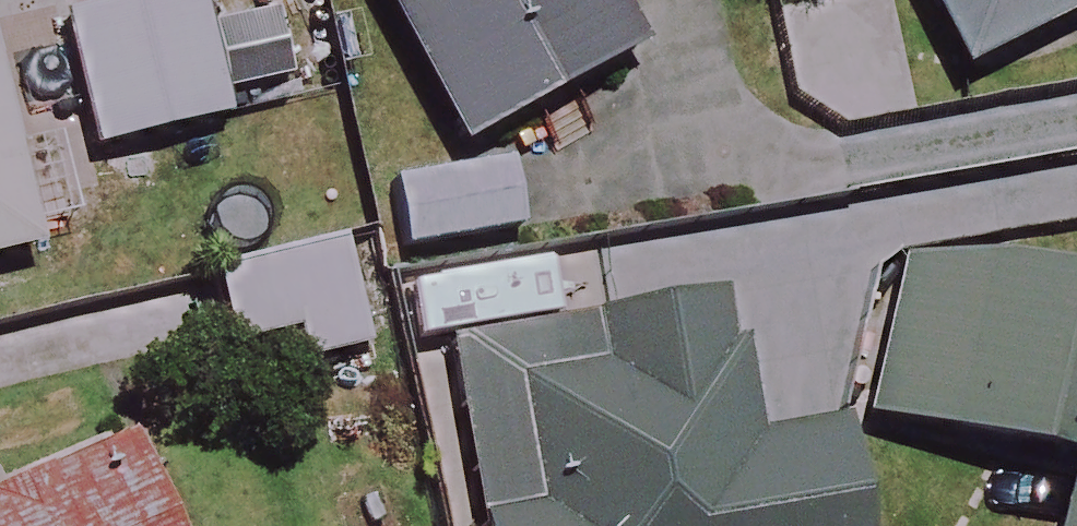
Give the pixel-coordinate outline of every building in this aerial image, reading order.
[(192,0),(158,0),(62,24),(95,154),(223,122),(192,0)] [(600,0),(391,0),(472,144),(631,54),(600,0)] [(952,77),(1076,17),(1076,0),(915,0),(952,77)] [(0,110),(0,262),(79,242),(55,147),(13,158),(0,110)] [(545,162),(396,184),(406,250),(555,228),(545,162)] [(556,255),(412,281),(425,353),(450,349),(481,525),(869,525),(852,431),(746,450),(720,301),(569,328),(556,255)] [(340,256),(212,304),(232,355),(288,334),(305,380),(377,353),(340,256)] [(907,256),(869,421),(1073,468),(1060,525),(1076,525),(1076,295),(907,256)] [(134,434),(0,491),(0,525),(173,525),(134,434)]
